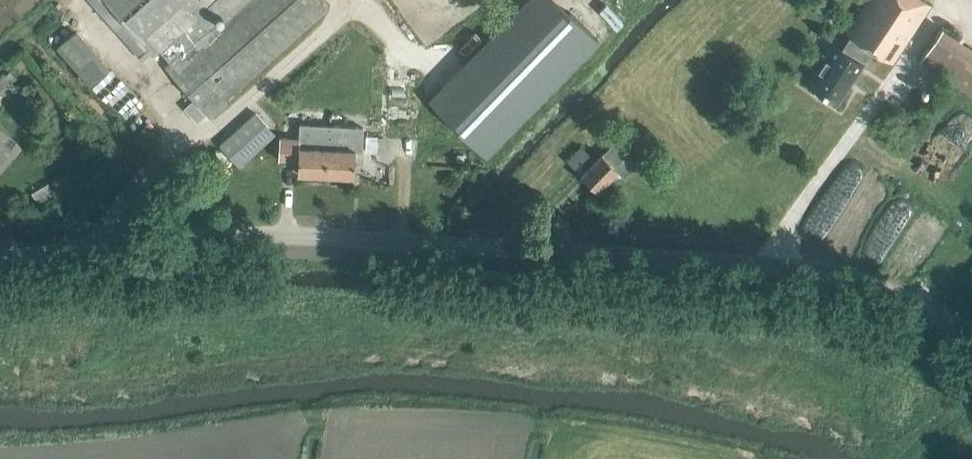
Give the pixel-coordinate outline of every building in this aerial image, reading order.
[(203,10),(215,0),(105,0),(154,55),(159,50),(172,65),(167,70),(210,118),(227,103),(224,100),(326,8),(318,0),(245,0),(217,25),(203,10)] [(485,156),(598,39),(558,0),(528,0),(430,102),(485,156)] [(845,33),(850,36),(841,50),(833,45),(824,59),(821,57),(815,67),(818,68),(808,82),(837,102),(861,65),(863,66),(873,51),(891,63),(931,5),(923,0),(868,0),(845,33)] [(948,81),(971,47),(942,28),(919,62),(948,81)] [(57,46),(90,85),(106,71),(73,32),(57,46)] [(948,81),(971,98),(971,48),(971,47),(948,81)] [(13,63),(19,69),(27,62),(21,55),(13,63)] [(412,75),(411,90),(424,91),(424,75),(412,75)] [(325,174),(328,126),(299,124),(299,138),(279,137),(278,160),(297,161),(297,173),(325,174)] [(328,126),(325,174),(353,176),(355,151),(361,151),(362,128),(328,126)] [(376,152),(377,136),(365,135),(364,151),(376,152)] [(637,162),(622,148),(615,141),(602,154),(601,154),(581,174),(597,190),(618,170),(624,176),(637,162)] [(581,145),(567,160),(577,169),(591,155),(581,145)] [(49,183),(33,191),(39,203),(56,195),(49,183)]
